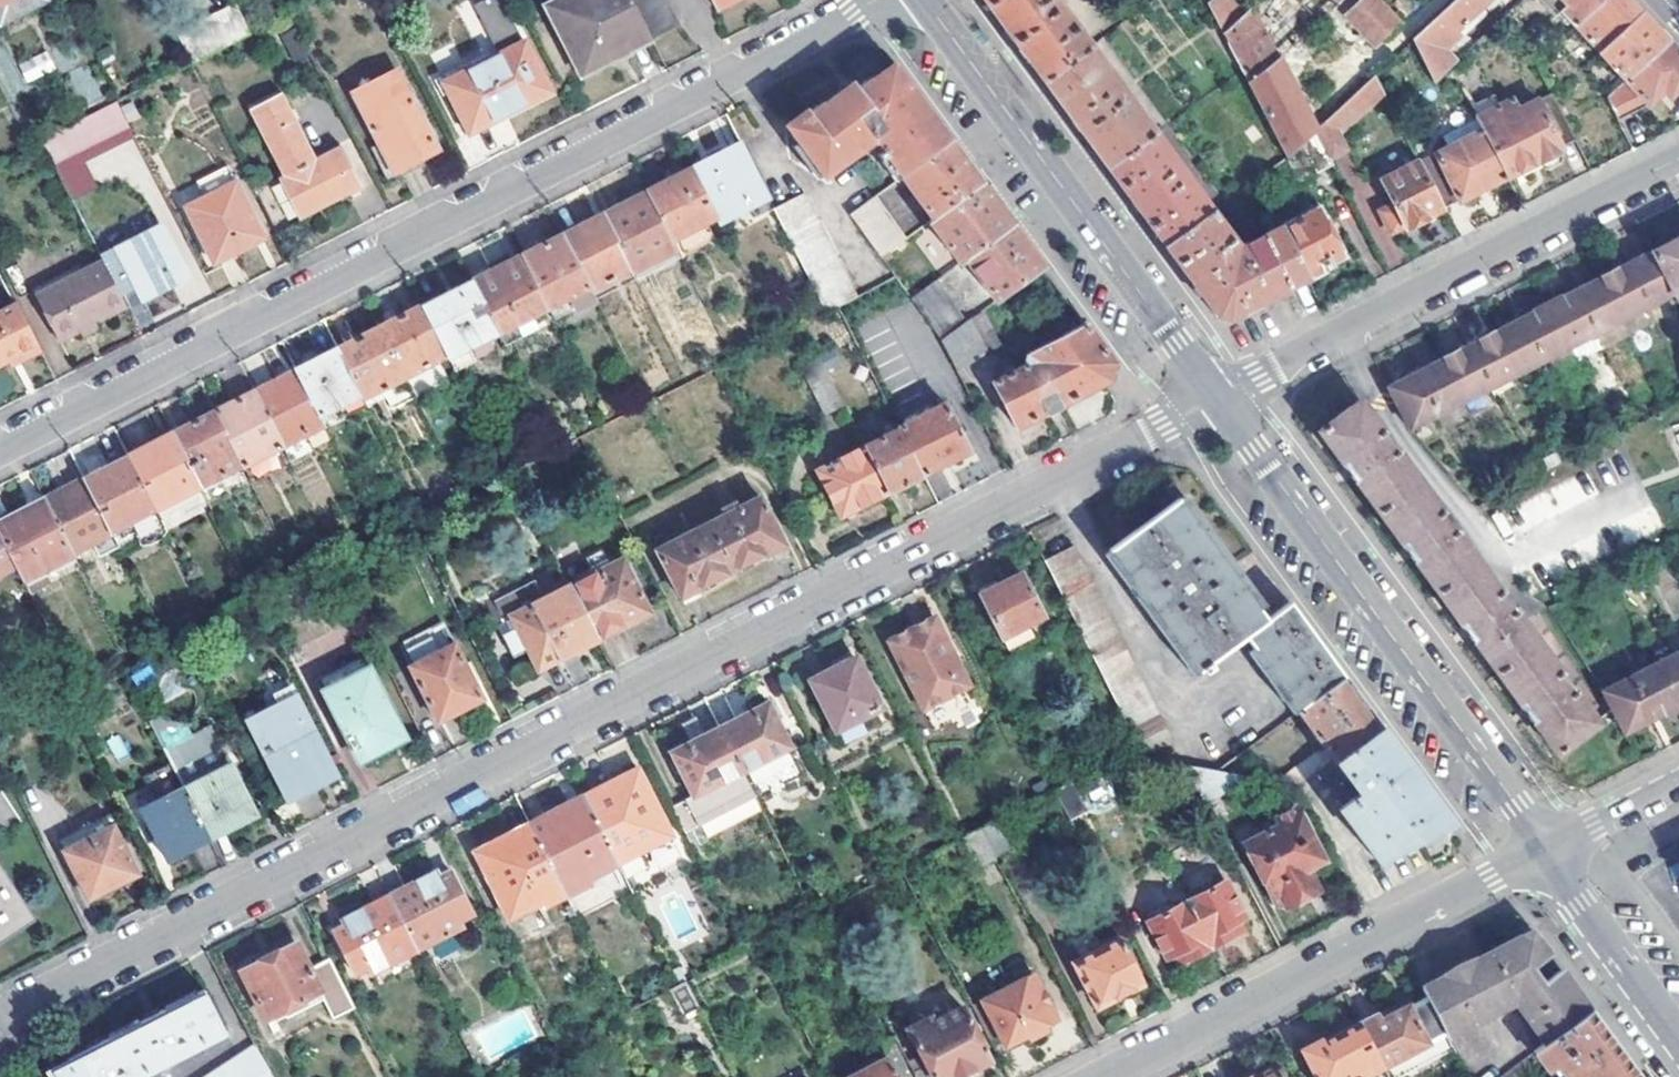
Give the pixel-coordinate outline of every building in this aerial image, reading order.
[(3,24),(48,3),(47,0),(0,0),(0,18),(3,24)] [(468,134),(549,92),(525,44),(522,46),(500,0),(486,0),(474,7),(497,56),(444,85),(468,134)] [(555,18),(575,7),(571,0),(556,0),(548,4),(555,18)] [(575,7),(555,18),(579,69),(622,47),(625,52),(651,38),(631,0),(571,0),(575,7)] [(681,26),(668,0),(631,0),(651,38),(652,42),(681,26)] [(715,8),(731,0),(711,0),(715,8)] [(1007,33),(1044,83),(1092,47),(1058,0),(983,0),(1007,33)] [(1234,0),(1211,0),(1209,3),(1224,32),(1245,13),(1234,0)] [(1287,157),(1315,130),(1281,60),(1341,0),(1260,0),(1245,13),(1224,32),(1287,157)] [(1344,13),(1376,48),(1402,24),(1380,0),(1358,0),(1344,13)] [(1462,35),(1458,31),(1491,0),(1457,0),(1412,42),(1432,82),(1455,61),(1445,51),(1462,35)] [(1462,35),(1499,0),(1491,0),(1458,31),(1462,35)] [(1566,33),(1572,27),(1603,0),(1535,0),(1566,33)] [(1597,55),(1640,16),(1635,11),(1625,0),(1603,0),(1572,27),(1597,55)] [(179,35),(194,63),(252,34),(238,6),(179,35)] [(1597,55),(1623,83),(1665,43),(1652,29),(1640,16),(1597,55)] [(1616,120),(1648,105),(1664,91),(1671,99),(1678,91),(1678,59),(1678,58),(1665,43),(1623,83),(1605,100),(1616,120)] [(582,74),(625,52),(622,47),(579,69),(582,74)] [(1092,47),(1044,83),(1075,125),(1108,170),(1157,135),(1092,47)] [(46,51),(19,65),(27,82),(55,69),(46,51)] [(823,176),(874,138),(902,176),(949,140),(894,65),(875,78),(872,75),(855,87),(851,82),(844,87),(825,101),(824,98),(808,111),(805,108),(784,124),(823,176)] [(355,93),(380,141),(395,171),(424,156),(437,149),(397,73),(355,93)] [(1315,130),(1327,159),(1348,148),(1340,134),(1382,96),(1374,78),(1315,130)] [(286,173),(282,175),(304,218),(362,188),(340,147),(314,159),(280,92),(253,107),(286,173)] [(1482,128),(1506,177),(1562,149),(1563,145),(1575,139),(1551,94),(1519,109),(1514,98),(1476,116),(1482,128)] [(42,142),(55,165),(128,128),(117,104),(42,142)] [(1436,153),(1445,172),(1428,181),(1443,209),(1506,177),(1482,128),(1465,138),(1460,130),(1445,138),(1447,146),(1436,153)] [(1287,157),(1299,181),(1332,166),(1327,159),(1315,130),(1287,157)] [(1157,135),(1108,170),(1135,206),(1166,247),(1214,212),(1157,135)] [(949,140),(902,176),(934,219),(980,184),(971,171),(949,140)] [(428,165),(424,156),(395,171),(380,141),(371,146),(390,184),(428,165)] [(715,215),(717,218),(766,195),(741,145),(692,169),(715,215)] [(1379,210),(1391,232),(1403,225),(1406,228),(1443,209),(1428,181),(1418,161),(1381,181),(1391,203),(1379,210)] [(692,169),(647,192),(670,238),(715,215),(692,169)] [(276,232),(304,218),(282,175),(254,190),(276,232)] [(186,208),(214,264),(263,239),(234,183),(186,208)] [(930,222),(960,263),(965,260),(1012,227),(987,194),(980,184),(934,219),(930,222)] [(630,268),(631,270),(675,249),(670,238),(647,192),(603,215),(630,268)] [(773,208),(824,312),(857,296),(803,193),(773,208)] [(852,213),(882,256),(905,239),(875,196),(852,213)] [(1229,319),(1307,278),(1305,274),(1282,229),(1281,227),(1247,243),(1250,246),(1243,249),(1214,212),(1166,247),(1197,291),(1216,317),(1229,319)] [(1339,255),(1317,212),(1282,229),(1305,274),(1308,272),(1313,275),(1322,270),(1323,265),(1339,255)] [(564,235),(590,289),(630,268),(603,215),(564,235)] [(965,260),(996,300),(1041,266),(1033,255),(1012,227),(965,260)] [(137,288),(143,300),(188,278),(162,228),(102,258),(103,261),(121,296),(137,288)] [(547,308),(568,298),(577,316),(598,306),(590,289),(564,235),(521,257),(547,308)] [(1653,253),(1675,294),(1676,298),(1678,296),(1678,240),(1653,253)] [(1647,308),(1675,294),(1653,253),(1626,266),(1647,308)] [(497,332),(522,321),(547,308),(521,257),(472,282),(497,332)] [(103,261),(82,271),(36,295),(59,342),(79,333),(82,339),(97,331),(95,324),(128,309),(121,296),(103,261)] [(33,289),(36,295),(82,271),(79,266),(33,289)] [(1647,308),(1626,266),(1599,280),(1622,322),(1647,308)] [(966,323),(935,280),(912,297),(942,341),(966,323)] [(1622,322),(1599,280),(1574,293),(1595,335),(1622,322)] [(422,307),(447,357),(497,332),(472,282),(422,307)] [(1595,335),(1574,293),(1547,306),(1568,349),(1595,335)] [(568,298),(547,308),(556,327),(577,316),(568,298)] [(7,363),(15,359),(17,364),(40,354),(15,305),(0,312),(0,366),(7,363)] [(1568,349),(1547,306),(1520,319),(1541,362),(1568,349)] [(380,329),(404,378),(447,357),(422,307),(380,329)] [(1541,362),(1520,319),(1494,332),(1516,374),(1541,362)] [(942,341),(954,364),(983,345),(971,320),(966,323),(942,341)] [(530,339),(522,321),(497,332),(507,351),(530,339)] [(994,381),(1017,425),(1105,381),(1107,370),(1109,358),(1086,326),(1071,333),(1030,352),(1024,366),(994,381)] [(361,394),(363,399),(381,390),(404,378),(380,329),(339,350),(361,394)] [(1516,374),(1494,332),(1467,346),(1489,389),(1516,374)] [(1489,389),(1467,346),(1441,359),(1462,403),(1489,389)] [(297,372),(319,416),(361,394),(339,350),(297,372)] [(800,361),(826,412),(843,403),(818,352),(800,361)] [(17,364),(15,359),(7,363),(10,368),(17,364)] [(1462,403),(1441,359),(1416,372),(1437,415),(1462,403)] [(281,446),(323,425),(319,416),(297,372),(255,393),(281,446)] [(1406,427),(1409,429),(1437,415),(1416,372),(1386,387),(1406,427)] [(404,378),(381,390),(391,410),(415,398),(404,378)] [(215,413),(241,466),(281,446),(255,393),(215,413)] [(1526,711),(1559,755),(1599,723),(1575,691),(1569,694),(1557,677),(1562,672),(1517,611),(1511,616),(1498,597),(1503,593),(1457,530),(1452,535),(1439,517),(1443,514),(1396,451),(1392,454),(1379,437),(1384,432),(1360,400),(1319,432),(1346,468),(1406,550),(1466,630),(1526,711)] [(947,462),(968,451),(944,404),(901,427),(925,473),(947,462)] [(174,434),(201,487),(241,466),(215,413),(174,434)] [(925,473),(901,427),(865,445),(889,491),(925,473)] [(129,457),(156,510),(201,487),(174,434),(129,457)] [(818,469),(842,515),(889,491),(865,445),(818,469)] [(281,446),(241,466),(248,478),(287,458),(281,446)] [(85,479),(112,533),(156,510),(129,457),(85,479)] [(41,502),(69,556),(112,534),(112,533),(85,479),(41,502)] [(785,543),(760,497),(709,524),(733,570),(785,543)] [(1342,677),(1288,604),(1280,610),(1266,619),(1232,572),(1178,499),(1110,549),(1198,671),(1244,636),(1299,709),(1342,677)] [(22,580),(69,556),(41,502),(0,522),(0,535),(16,567),(22,580)] [(659,550),(683,596),(733,570),(709,524),(659,550)] [(16,567),(0,535),(0,575),(16,567)] [(1073,546),(1046,561),(1144,753),(1172,739),(1073,546)] [(598,639),(652,612),(624,558),(571,585),(598,639)] [(1019,574),(980,595),(1003,637),(1042,617),(1019,574)] [(516,612),(544,666),(598,639),(571,585),(516,612)] [(888,641),(923,711),(968,688),(933,619),(888,641)] [(407,668),(412,666),(450,646),(440,626),(396,648),(407,668)] [(412,666),(440,719),(483,697),(455,643),(450,646),(412,666)] [(1656,664),(1678,706),(1678,652),(1656,664)] [(811,681),(835,728),(879,707),(854,659),(811,681)] [(1678,706),(1656,664),(1630,679),(1651,719),(1678,706)] [(327,692),(361,760),(405,737),(371,669),(327,692)] [(1342,677),(1299,709),(1337,760),(1380,727),(1375,720),(1360,700),(1342,677)] [(1602,693),(1625,735),(1651,719),(1630,679),(1602,693)] [(255,728),(290,795),(334,772),(298,700),(277,710),(280,715),(255,728)] [(742,772),(790,748),(767,703),(719,727),(742,772)] [(209,838),(256,814),(211,727),(191,737),(182,723),(174,726),(166,722),(159,716),(148,722),(169,763),(183,789),(209,838)] [(694,848),(709,840),(707,836),(760,808),(742,772),(719,727),(702,735),(693,719),(683,723),(689,741),(671,751),(692,796),(674,807),(694,848)] [(1337,808),(1377,861),(1449,821),(1411,769),(1402,758),(1393,746),(1380,727),(1337,760),(1326,769),(1318,775),(1340,806),(1337,808)] [(1316,756),(1277,786),(1300,789),(1318,775),(1326,769),(1316,756)] [(1164,761),(1183,798),(1199,790),(1187,766),(1164,761)] [(142,776),(155,803),(183,789),(169,763),(142,776)] [(1205,802),(1249,780),(1187,766),(1199,790),(1205,802)] [(618,864),(671,836),(637,769),(583,796),(618,864)] [(1055,789),(1069,819),(1087,810),(1073,780),(1055,789)] [(26,821),(0,782),(0,839),(26,821)] [(142,809),(168,858),(209,838),(183,789),(155,803),(142,809)] [(589,879),(618,864),(583,796),(529,824),(566,896),(591,885),(589,879)] [(1245,845),(1276,904),(1283,901),(1287,907),(1319,889),(1308,868),(1324,859),(1300,810),(1265,828),(1267,833),(1245,845)] [(60,840),(89,898),(136,874),(107,816),(60,840)] [(996,857),(1014,848),(999,819),(980,828),(996,857)] [(475,851),(508,919),(541,902),(544,906),(566,896),(529,824),(475,851)] [(964,836),(978,866),(996,857),(980,828),(964,836)] [(0,860),(0,941),(39,917),(0,860)] [(440,877),(437,872),(390,896),(417,951),(464,926),(463,921),(473,914),(451,871),(440,877)] [(1245,915),(1225,878),(1187,899),(1212,946),(1246,928),(1240,919),(1245,915)] [(334,932),(356,975),(366,970),(370,975),(417,951),(390,896),(343,920),(345,926),(334,932)] [(1148,920),(1166,956),(1172,954),(1178,963),(1212,946),(1187,899),(1148,920)] [(1069,964),(1093,1009),(1137,984),(1112,935),(1096,944),(1097,949),(1069,964)] [(1521,936),(1421,985),(1426,996),(1444,1034),(1446,1036),(1460,1028),(1462,1032),(1507,1010),(1506,1008),(1513,1003),(1534,1032),(1532,1033),(1541,1046),(1588,1012),(1559,972),(1537,987),(1529,977),(1530,974),(1531,969),(1547,957),(1536,942),(1521,936)] [(242,970),(265,1018),(317,992),(332,1019),(353,1009),(327,959),(309,968),(296,942),(242,970)] [(1033,972),(983,998),(1006,1045),(1028,1033),(1030,1038),(1047,1029),(1043,1016),(1053,1010),(1033,972)] [(669,991),(682,1014),(697,1007),(684,982),(669,991)] [(53,1075),(54,1076),(136,1076),(225,1031),(204,989),(66,1059),(69,1064),(53,1075)] [(1444,1034),(1426,996),(1381,1020),(1377,1013),(1360,1022),(1382,1067),(1444,1034)] [(912,1026),(923,1050),(908,1059),(917,1076),(963,1076),(991,1062),(961,1006),(939,1019),(936,1013),(912,1026)] [(1547,1071),(1555,1065),(1564,1076),(1636,1076),(1630,1069),(1612,1045),(1595,1022),(1588,1012),(1541,1046),(1533,1052),(1547,1071)] [(1316,1076),(1363,1076),(1382,1067),(1360,1022),(1337,1034),(1333,1032),(1304,1047),(1303,1052),(1316,1076)] [(254,1045),(207,1076),(274,1076),(254,1045)] [(908,1059),(904,1052),(853,1076),(917,1076),(908,1059)] [(49,1067),(53,1075),(69,1064),(66,1059),(49,1067)] [(1533,1071),(1524,1059),(1499,1076),(1525,1076),(1533,1071)] [(1276,1064),(1252,1076),(1283,1076),(1276,1064)]
